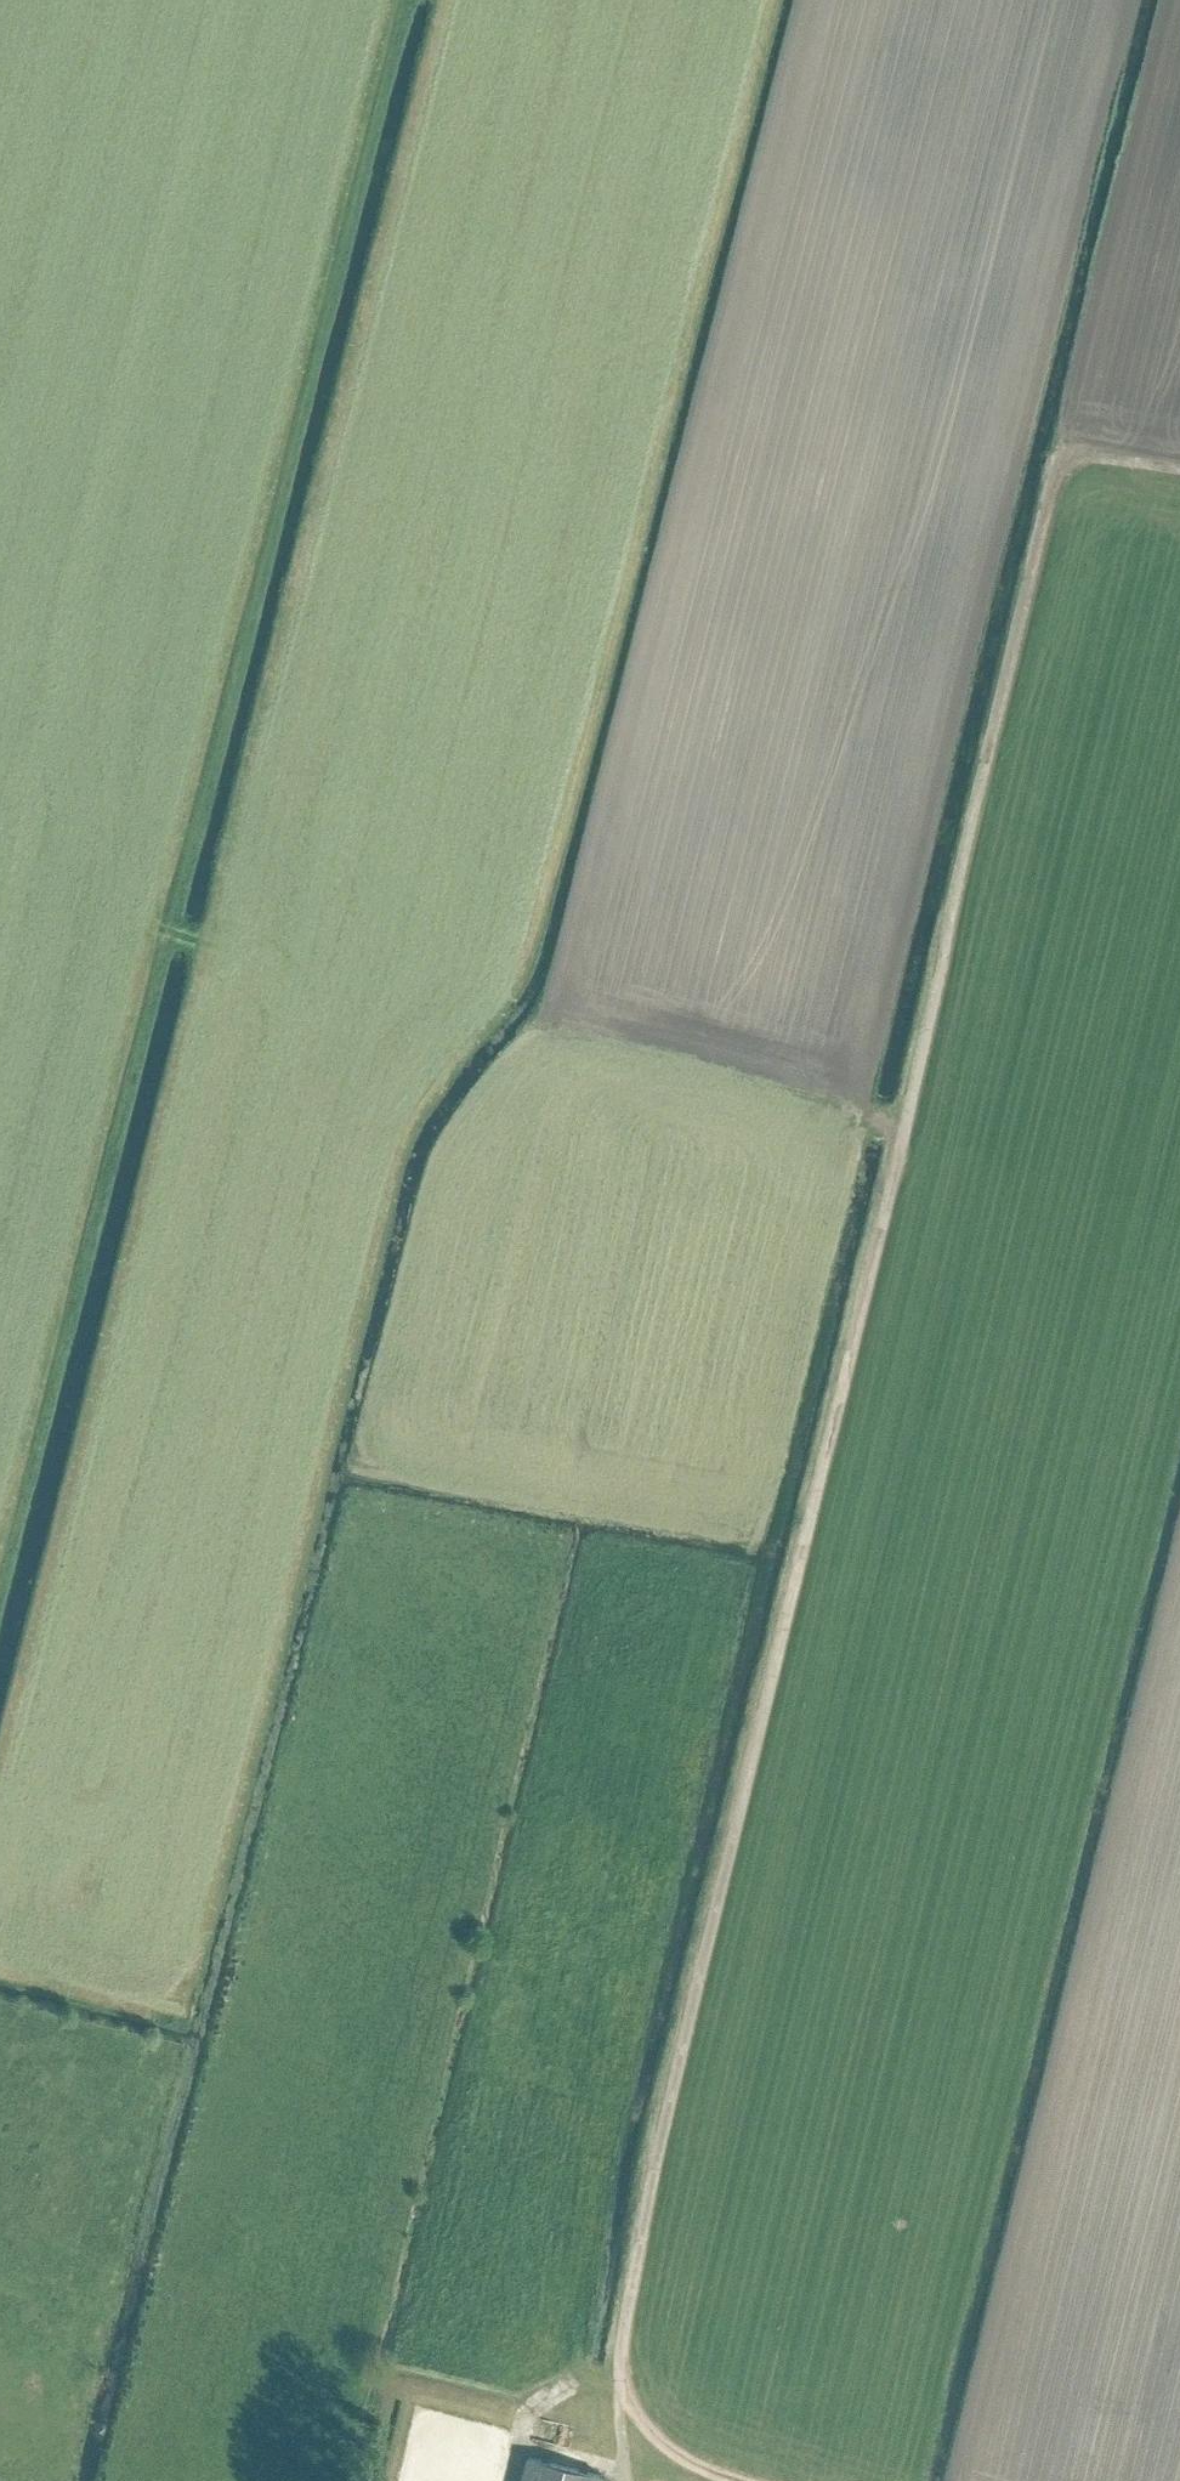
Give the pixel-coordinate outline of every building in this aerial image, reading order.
[(601,2472),(527,2454),(521,2480),(599,2480),(601,2472)]
